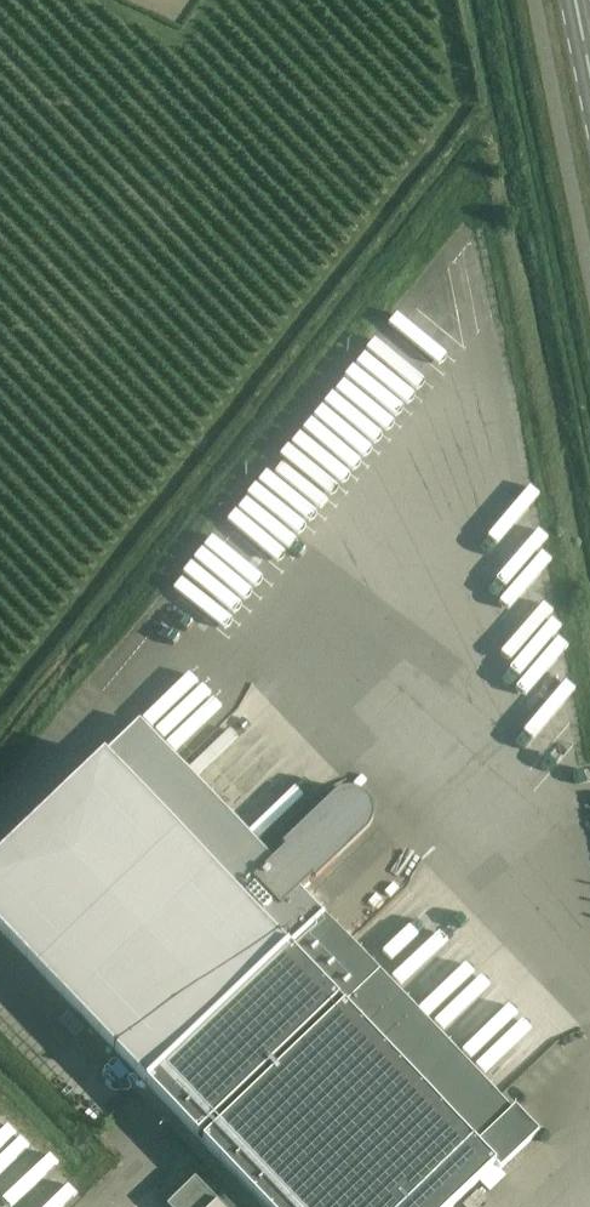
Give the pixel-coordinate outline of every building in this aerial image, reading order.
[(184,562),(233,607),(265,572),(216,527),(184,562)] [(211,714),(237,686),(227,677),(202,705),(211,714)] [(170,732),(180,742),(209,716),(200,705),(170,732)] [(0,855),(0,931),(147,1085),(264,1206),(453,1206),(496,1166),(500,1170),(539,1133),(515,1108),(512,1112),(323,914),(306,897),(366,833),(372,825),(374,816),(372,806),(366,798),(358,793),(348,791),(339,794),(331,800),(273,861),(140,722),(0,855)] [(294,781),(249,822),(258,831),(303,791),(294,781)] [(366,947),(409,903),(399,894),(357,939),(366,947)] [(518,1020),(473,1060),(481,1068),(525,1028),(518,1020)] [(166,1206),(213,1206),(217,1203),(195,1179),(166,1206)]
